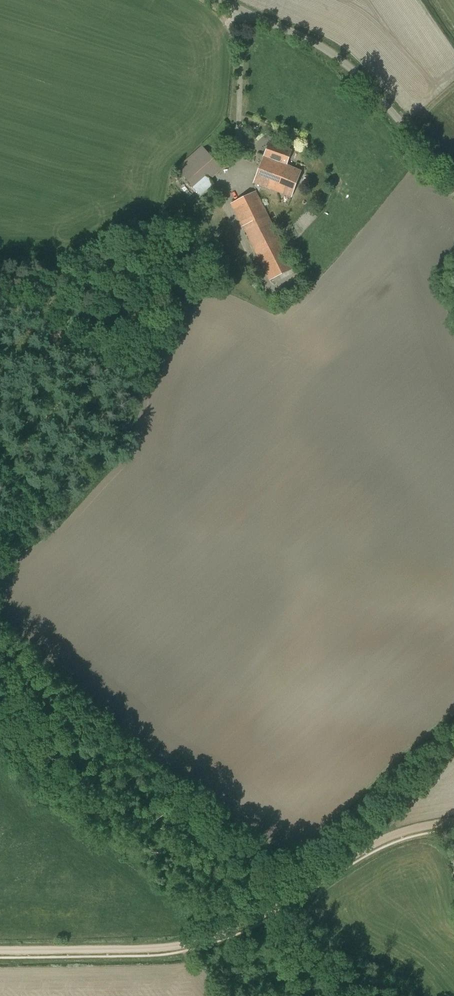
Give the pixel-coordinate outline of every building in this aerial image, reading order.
[(292,151),(269,142),(254,183),(291,197),(301,171),(286,165),(292,151)] [(222,169),(202,146),(176,168),(200,196),(214,183),(211,180),(222,169)] [(230,204),(269,281),(294,268),(288,255),(292,253),(290,248),(295,245),(292,240),(286,244),(286,246),(284,247),(256,191),(230,204)]
